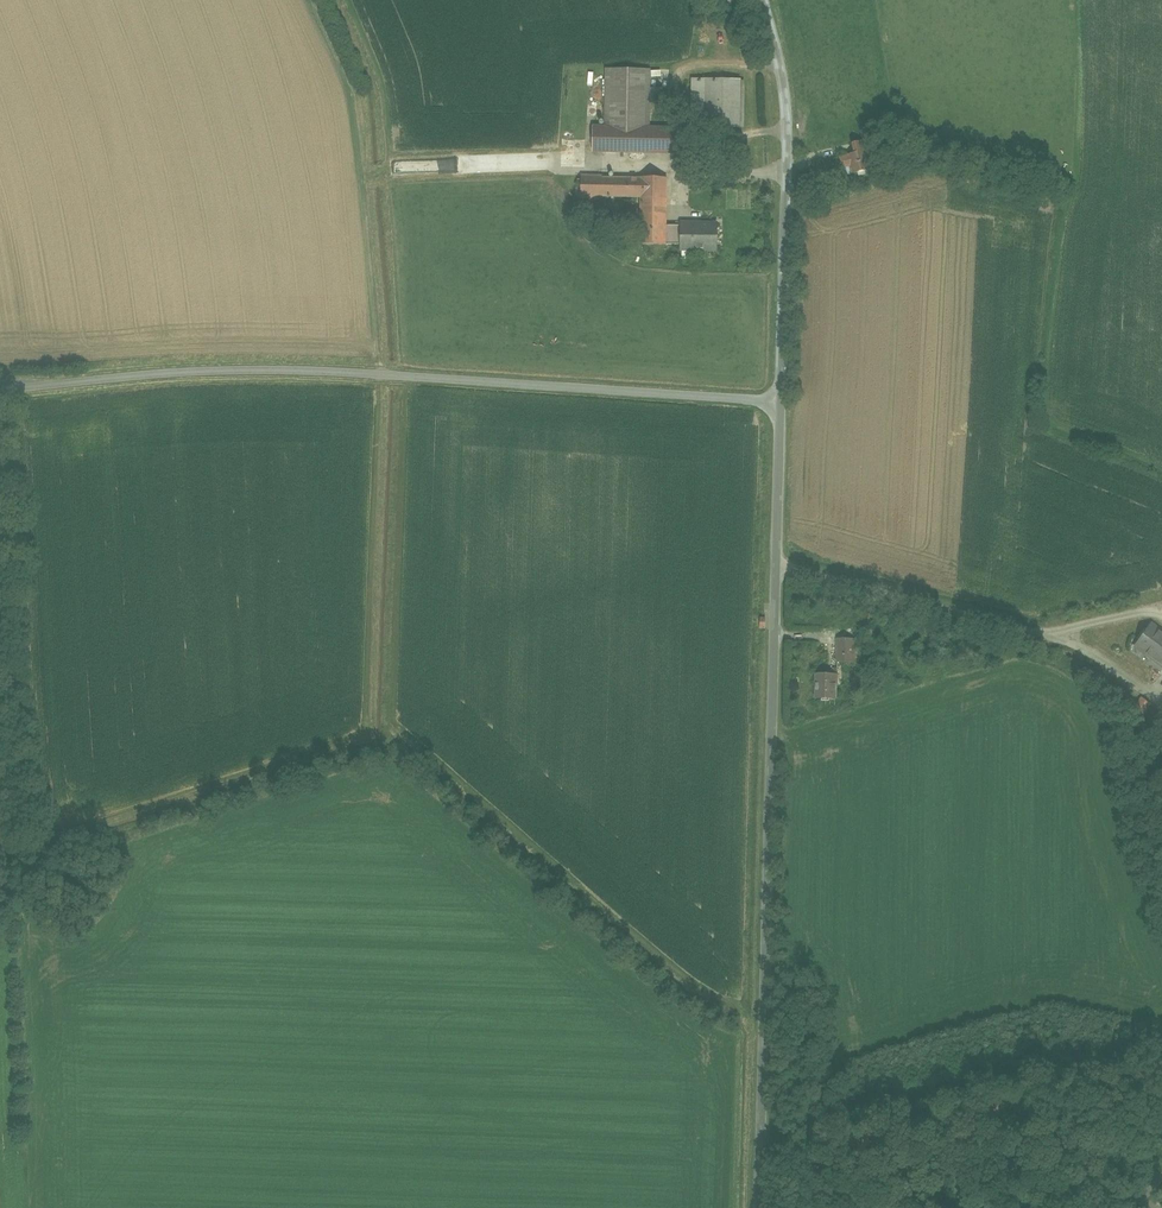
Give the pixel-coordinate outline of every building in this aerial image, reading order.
[(649,73),(606,73),(606,129),(593,129),(592,150),(672,150),(672,130),(649,130),(649,73)] [(742,82),(692,81),(691,127),(741,129),(742,82)] [(873,175),(866,145),(846,149),(848,158),(840,159),(842,170),(849,169),(851,180),(873,175)] [(665,180),(580,178),(580,198),(643,199),(642,246),(664,246),(664,230),(665,180)] [(679,230),(664,230),(664,246),(678,247),(678,252),(716,253),(716,225),(679,225),(679,230)] [(1155,620),(1137,646),(1161,663),(1161,624),(1155,620)] [(855,639),(838,639),(838,663),(856,663),(855,639)] [(838,675),(817,674),(817,699),(837,700),(838,675)]
